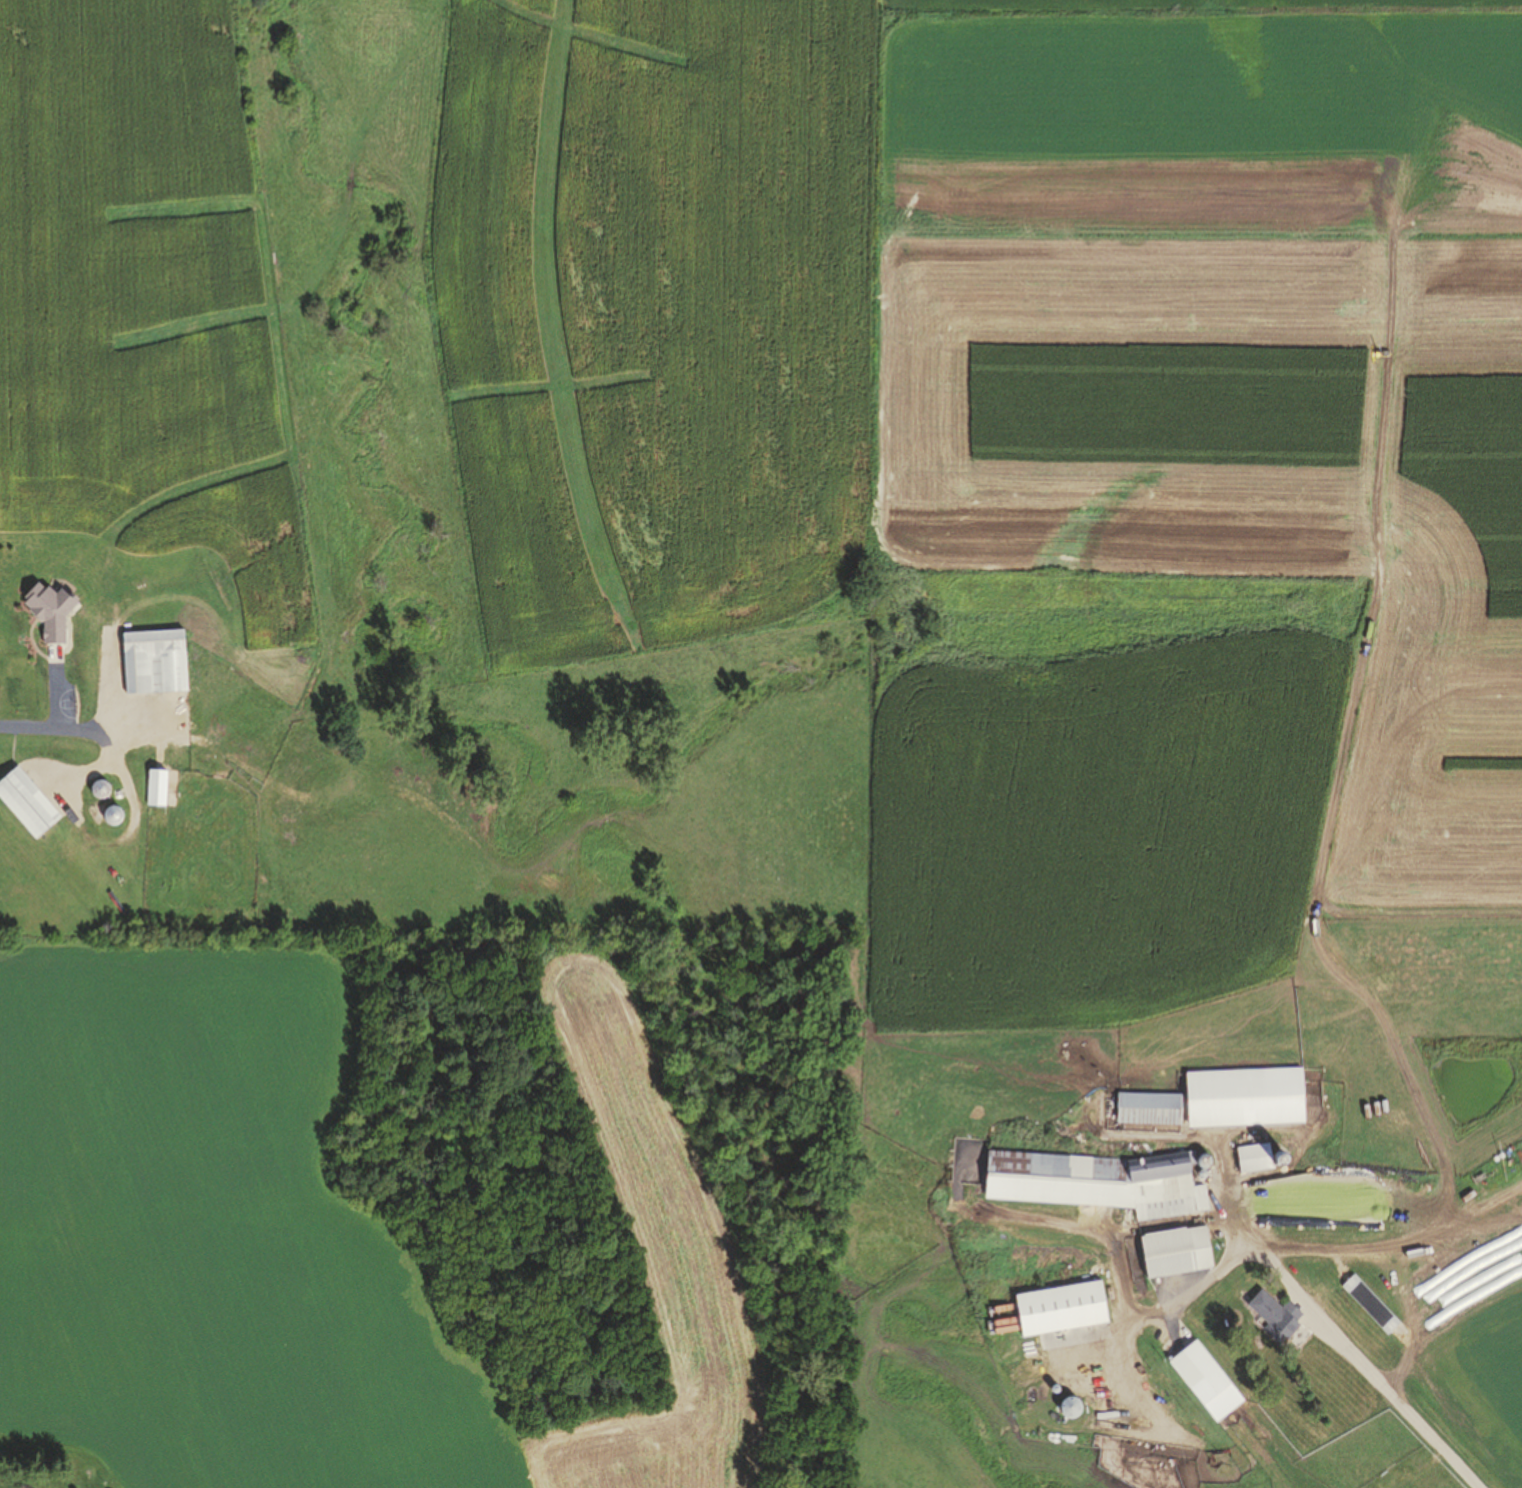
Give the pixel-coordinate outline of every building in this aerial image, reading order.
[(120,695),(183,692),(180,629),(117,632),(120,695)] [(0,774),(0,805),(30,843),(60,819),(14,763),(0,774)] [(145,807),(165,807),(165,770),(145,770),(145,807)] [(103,781),(90,783),(93,799),(106,796),(103,781)] [(1297,1125),(1297,1107),(1301,1107),(1301,1077),(1296,1077),(1296,1069),(1178,1070),(1178,1094),(1110,1094),(1111,1126),(1297,1125)] [(1284,1164),(1281,1145),(1231,1154),(1234,1173),(1284,1164)] [(979,1150),(977,1200),(1131,1208),(1131,1214),(1203,1218),(1204,1187),(1182,1186),(1184,1161),(979,1150)] [(1513,1184),(1507,1168),(1480,1179),(1478,1173),(1464,1178),(1472,1200),(1513,1184)] [(1138,1279),(1205,1269),(1199,1225),(1131,1236),(1138,1279)] [(1373,1323),(1386,1309),(1350,1273),(1337,1286),(1373,1323)] [(1004,1293),(1009,1336),(1106,1325),(1101,1281),(1004,1293)] [(1277,1308),(1256,1289),(1240,1306),(1260,1325),(1257,1329),(1274,1346),(1302,1317),(1284,1300),(1277,1308)] [(1160,1361),(1208,1424),(1241,1400),(1192,1337),(1160,1361)]
